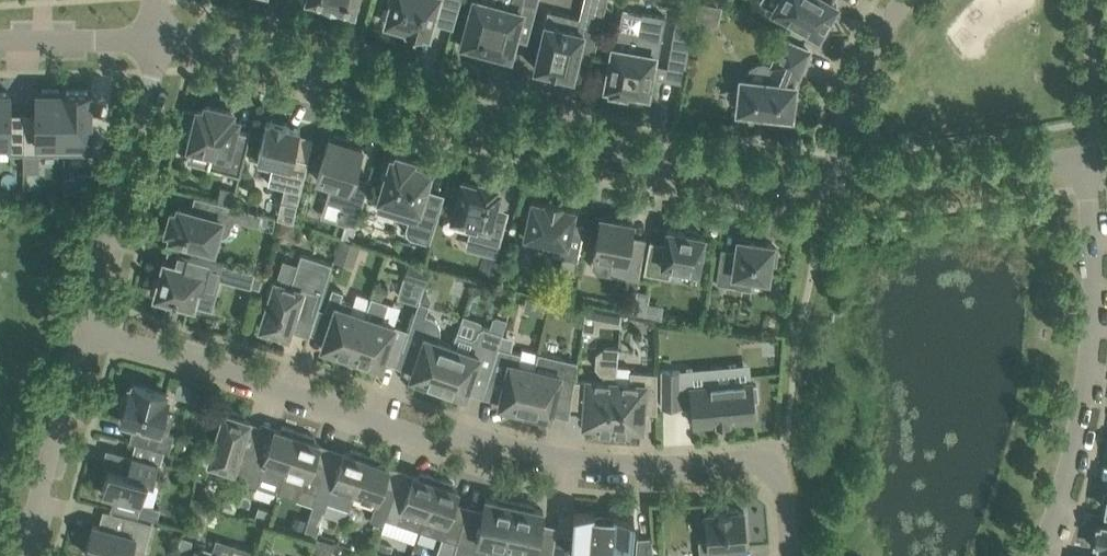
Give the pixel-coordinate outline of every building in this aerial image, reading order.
[(354,11),(357,0),(313,0),(354,11)] [(386,21),(408,27),(407,31),(421,35),(422,31),(428,33),(434,11),(455,17),(460,0),(392,0),(386,21)] [(458,44),(475,48),(476,45),(510,54),(515,33),(523,2),(536,5),(537,0),(510,0),(509,7),(483,0),(473,0),(470,13),(464,34),(461,33),(458,44)] [(539,46),(534,67),(573,76),(579,48),(594,51),(606,0),(583,0),(579,17),(548,9),(539,46)] [(773,8),(811,30),(809,33),(820,39),(831,20),(828,18),(836,3),(831,0),(777,0),(773,8)] [(694,23),(712,27),(718,23),(722,5),(699,1),(694,23)] [(643,12),(642,13),(622,9),(615,46),(613,46),(609,68),(606,67),(604,81),(607,81),(606,85),(612,86),(611,89),(625,91),(625,88),(647,92),(655,49),(659,49),(666,16),(643,12)] [(676,18),(667,69),(684,72),(693,21),(676,18)] [(740,87),(738,109),(756,111),(756,115),(768,116),(768,113),(791,115),(792,110),(793,108),(794,107),(795,105),(795,103),(796,101),(796,100),(796,98),(796,96),(796,94),(795,92),(795,90),(794,89),(795,83),(793,83),(796,74),(798,75),(809,49),(788,41),(783,39),(766,80),(741,77),(740,87)] [(43,92),(36,92),(37,124),(23,124),(23,153),(64,153),(64,91),(63,91),(63,92),(59,92),(59,88),(42,89),(43,92)] [(91,91),(64,91),(64,153),(101,153),(109,124),(91,124),(91,91)] [(0,92),(0,142),(8,142),(8,152),(23,152),(23,124),(10,124),(10,92),(0,92)] [(236,118),(230,117),(231,111),(206,104),(205,111),(198,109),(194,125),(190,124),(186,139),(190,140),(189,144),(211,150),(207,166),(240,174),(250,132),(234,128),(236,118)] [(267,120),(261,142),(257,159),(273,162),(268,183),(284,187),(277,217),(293,221),(301,191),(303,181),(308,160),(293,156),(300,128),(286,125),(286,122),(271,119),(270,121),(267,120)] [(317,178),(332,183),(327,199),(343,204),(338,219),(347,222),(343,237),(352,240),(356,225),(363,200),(370,179),(354,174),(363,147),(348,142),(349,138),(335,133),(333,138),(330,137),(317,178)] [(391,157),(388,169),(386,170),(384,172),(383,173),(382,175),(381,176),(381,177),(381,178),(381,179),(381,181),(381,183),(382,184),(383,185),(379,197),(397,203),(394,214),(408,219),(403,235),(429,243),(436,220),(443,199),(424,194),(431,169),(412,164),(414,160),(397,155),(395,159),(391,157)] [(77,176),(64,176),(64,192),(77,192),(77,176)] [(463,180),(457,201),(453,216),(472,221),(466,241),(481,245),(480,251),(496,255),(504,225),(489,221),(498,189),(494,188),(495,185),(480,181),(479,184),(463,180)] [(216,201),(232,205),(236,190),(220,186),(216,201)] [(172,211),(167,229),(172,231),(171,236),(213,248),(216,236),(218,237),(219,237),(221,237),(223,236),(226,235),(228,233),(229,232),(230,231),(231,229),(234,217),(258,224),(261,213),(232,205),(216,201),(195,195),(191,210),(179,207),(177,213),(172,211)] [(574,208),(561,205),(561,203),(546,200),(546,202),(532,199),(525,234),(545,238),(542,251),(577,259),(580,245),(585,224),(572,221),(574,208)] [(606,212),(605,216),(601,215),(594,254),(613,257),(610,269),(615,275),(638,279),(644,245),(629,242),(633,221),(618,218),(619,214),(606,212)] [(278,233),(291,237),(295,224),(281,220),(278,233)] [(580,245),(588,247),(592,226),(585,224),(580,245)] [(688,228),(684,231),(668,228),(665,243),(650,240),(644,272),(670,277),(672,264),(698,269),(704,234),(700,234),(697,229),(688,228)] [(341,238),(334,260),(352,266),(360,244),(341,238)] [(721,249),(718,271),(716,281),(749,286),(751,275),(768,278),(770,262),(775,262),(777,248),(772,247),(773,243),(738,238),(736,251),(721,249)] [(271,296),(267,306),(261,326),(287,335),(293,316),(297,314),(314,319),(320,299),(332,262),(301,252),(290,286),(271,280),(266,294),(271,296)] [(154,277),(151,290),(156,291),(155,295),(193,305),(198,288),(215,293),(219,277),(251,285),(255,271),(223,262),(189,253),(185,266),(164,261),(159,278),(154,277)] [(420,294),(421,294),(423,290),(430,266),(408,260),(400,288),(420,294)] [(255,271),(251,285),(260,287),(264,273),(255,271)] [(567,300),(570,286),(556,283),(553,297),(567,300)] [(338,351),(351,355),(365,314),(351,309),(353,303),(340,299),(343,291),(332,287),(331,290),(324,310),(332,313),(321,345),(324,346),(323,350),(337,354),(338,351)] [(419,299),(429,303),(431,297),(428,291),(423,290),(421,294),(420,294),(419,299)] [(371,296),(365,314),(351,355),(363,360),(362,363),(376,367),(377,364),(380,365),(394,324),(382,320),(389,302),(371,296)] [(619,302),(618,309),(632,312),(634,299),(626,298),(619,302)] [(418,383),(436,389),(453,344),(438,339),(440,333),(441,330),(441,329),(441,328),(440,325),(439,323),(438,321),(437,320),(435,318),(434,317),(431,315),(426,313),(429,303),(419,299),(410,326),(403,347),(418,352),(410,375),(419,379),(418,383)] [(632,313),(645,316),(647,302),(634,299),(632,312),(632,313)] [(581,322),(583,322),(586,306),(567,302),(567,303),(567,305),(567,306),(567,308),(568,309),(568,311),(569,312),(570,314),(571,315),(572,316),(573,317),(574,318),(575,319),(577,320),(578,321),(580,321),(581,322)] [(582,330),(598,331),(599,323),(620,324),(621,312),(586,305),(586,306),(583,322),(582,330)] [(474,370),(489,375),(498,346),(502,333),(502,332),(507,319),(496,315),(493,317),(489,327),(484,325),(478,328),(476,335),(471,337),(457,332),(453,344),(436,389),(453,395),(454,391),(465,395),(474,370)] [(508,411),(524,414),(535,367),(539,351),(523,347),(521,352),(510,349),(513,337),(502,333),(498,346),(489,375),(505,379),(499,404),(509,406),(508,411)] [(612,430),(616,382),(619,346),(604,345),(596,352),(595,366),(602,374),(601,380),(588,379),(586,398),(584,398),(583,406),(587,409),(585,412),(584,423),(596,424),(596,429),(612,430)] [(535,367),(524,414),(539,418),(540,414),(550,416),(556,391),(572,394),(575,373),(578,361),(539,351),(535,367)] [(662,369),(662,406),(680,406),(680,386),(681,369),(662,369)] [(616,382),(612,430),(629,432),(629,426),(641,427),(642,416),(640,414),(643,411),(657,412),(660,372),(630,370),(629,383),(616,382)] [(680,386),(680,406),(692,406),(694,424),(716,422),(716,424),(719,423),(719,421),(726,420),(727,423),(729,422),(729,421),(755,418),(753,399),(758,398),(756,384),(752,384),(751,379),(690,385),(680,386)] [(178,381),(174,395),(190,399),(194,386),(178,381)] [(129,440),(162,449),(169,451),(174,432),(167,430),(171,414),(164,412),(168,397),(165,397),(166,392),(133,384),(132,388),(130,387),(128,395),(123,396),(119,409),(123,412),(121,420),(134,423),(129,440)] [(246,472),(248,468),(247,467),(254,447),(242,444),(250,418),(246,417),(244,412),(232,409),(228,412),(224,410),(208,460),(246,472)] [(246,472),(243,480),(257,485),(260,475),(281,483),(299,430),(281,424),(279,429),(275,427),(268,446),(256,441),(254,447),(247,467),(248,468),(246,472)] [(314,500),(315,497),(326,465),(313,461),(320,442),(315,441),(316,436),(299,430),(285,470),(281,483),(303,490),(301,496),(314,500)] [(349,509),(355,493),(368,453),(350,447),(349,452),(344,450),(338,469),(326,465),(315,497),(349,509)] [(383,522),(385,517),(395,488),(383,484),(389,466),(384,464),(386,459),(368,453),(355,493),(376,500),(370,518),(383,522)] [(102,492),(115,495),(111,508),(138,515),(140,507),(144,508),(146,503),(141,502),(147,478),(153,480),(158,462),(131,454),(127,471),(108,466),(102,492)] [(419,529),(420,529),(437,477),(420,471),(418,475),(413,474),(407,492),(395,488),(385,517),(398,522),(402,509),(423,516),(419,529)] [(420,529),(457,541),(463,520),(465,512),(452,507),(458,489),(453,487),(455,483),(437,477),(420,529)] [(505,546),(515,499),(513,498),(513,499),(497,496),(496,499),(486,497),(480,523),(463,520),(457,541),(453,553),(466,555),(486,555),(489,542),(505,546)] [(202,516),(207,502),(193,498),(189,512),(202,516)] [(505,546),(522,549),(520,555),(540,555),(542,554),(552,555),(556,532),(539,529),(543,509),(533,507),(534,504),(518,500),(518,499),(515,499),(505,546)] [(267,520),(270,510),(258,507),(255,516),(265,519),(267,520)] [(700,555),(735,555),(734,546),(747,545),(744,510),(739,510),(737,507),(727,508),(726,512),(705,513),(705,517),(703,519),(703,528),(706,530),(707,538),(698,539),(700,555)] [(556,532),(552,555),(567,555),(569,550),(584,552),(591,555),(593,555),(600,555),(604,516),(595,516),(595,513),(574,511),(572,535),(556,532)] [(604,516),(600,555),(616,555),(621,555),(631,555),(632,538),(634,516),(612,514),(612,517),(604,516)] [(291,527),(303,531),(307,519),(294,515),(291,527)] [(85,553),(97,555),(130,555),(133,545),(144,548),(151,523),(125,516),(121,531),(93,524),(85,553)] [(307,519),(303,531),(316,536),(320,522),(312,519),(308,517),(307,519)] [(1102,522),(1102,525),(1097,524),(1095,540),(1099,540),(1098,551),(1106,552),(1106,523),(1102,522)] [(653,552),(652,535),(637,537),(635,555),(636,555),(653,555),(653,552)] [(388,555),(391,546),(379,543),(377,552),(388,555)] [(191,555),(217,555),(214,555),(215,552),(212,549),(204,546),(200,548),(199,551),(194,549),(191,555)] [(253,554),(233,548),(231,555),(253,555),(253,554)]
